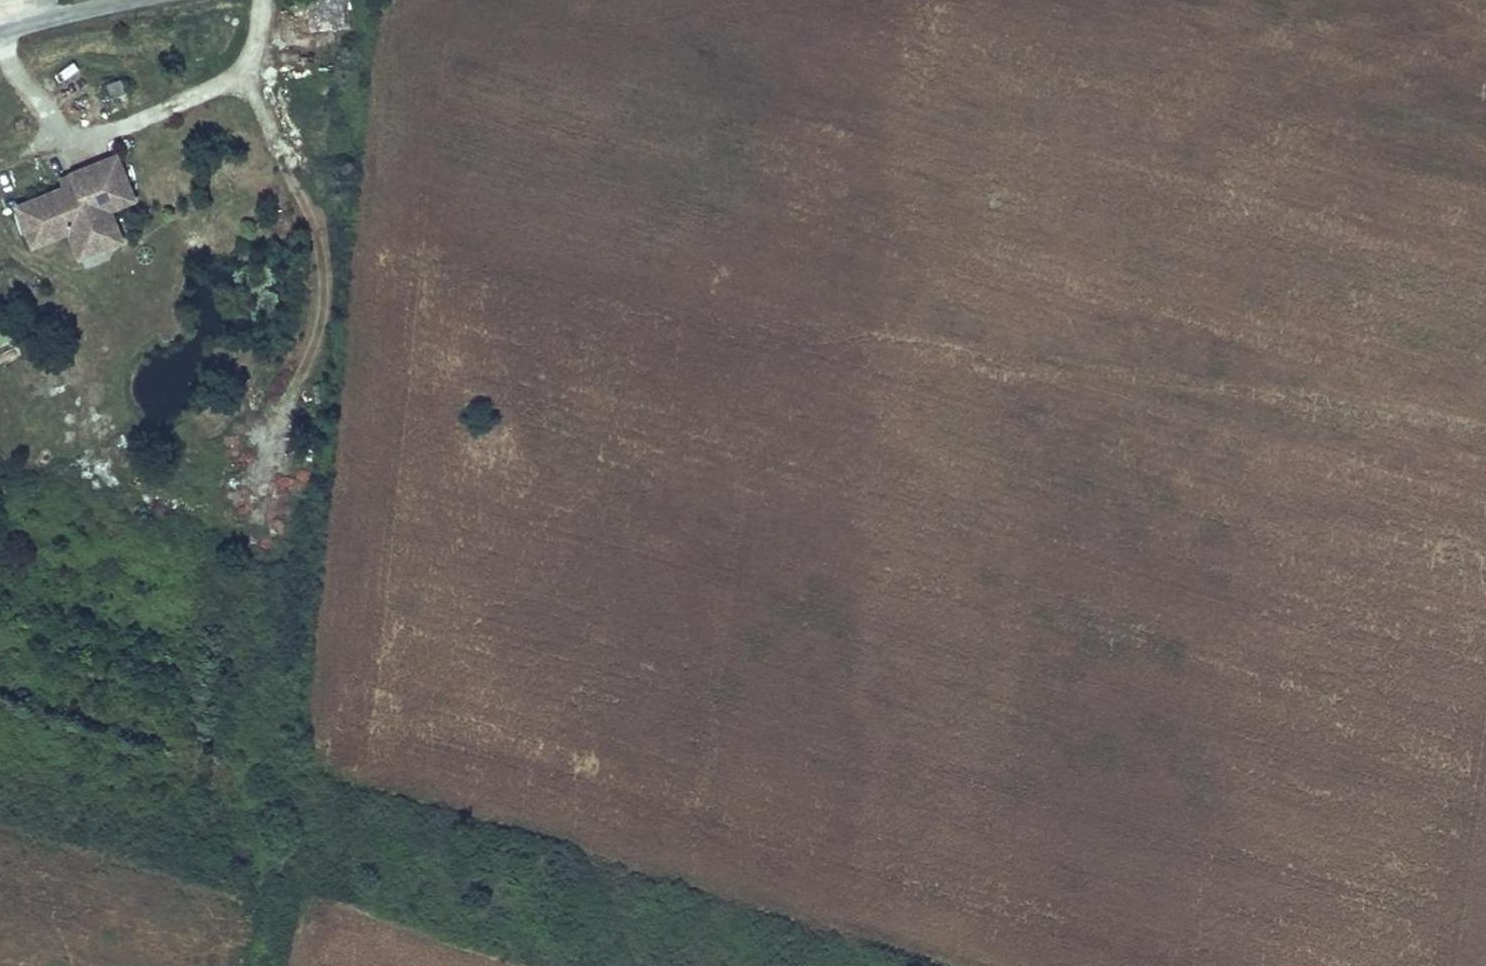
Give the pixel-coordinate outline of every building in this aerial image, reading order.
[(324,25),(287,23),(285,49),(323,51),(324,25)] [(52,167),(41,171),(0,187),(0,209),(9,230),(45,216),(56,242),(99,224),(86,194),(111,184),(93,140),(47,157),(48,159),(52,167)] [(38,163),(41,171),(52,167),(48,159),(38,163)]
